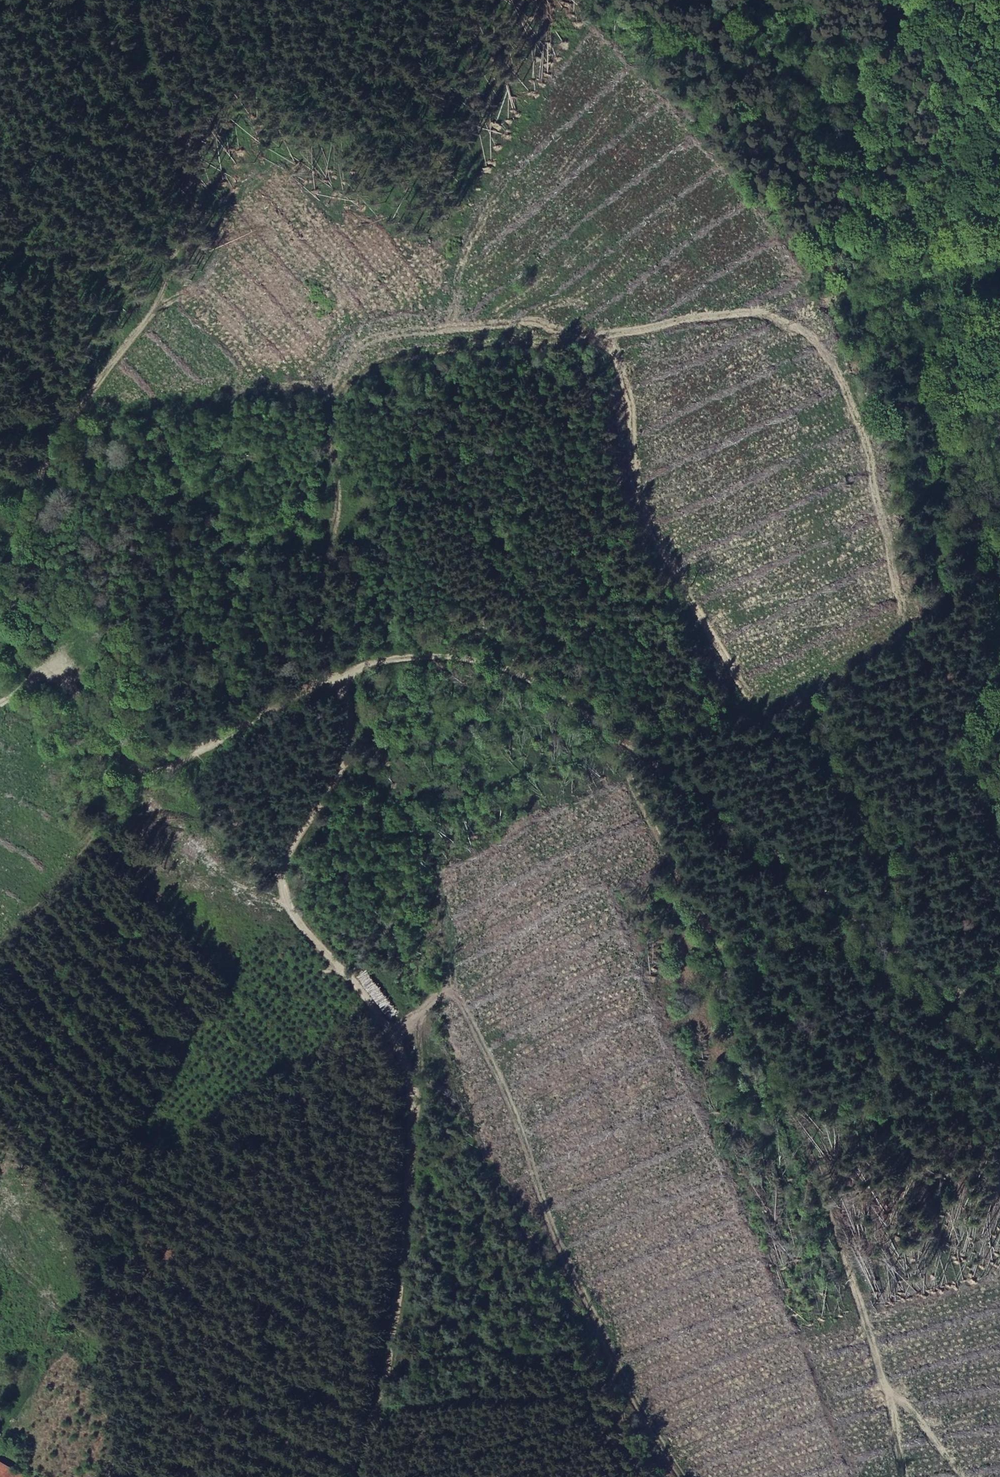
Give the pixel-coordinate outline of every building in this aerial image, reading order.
[(23,1476),(0,1464),(0,1476),(23,1476)]
